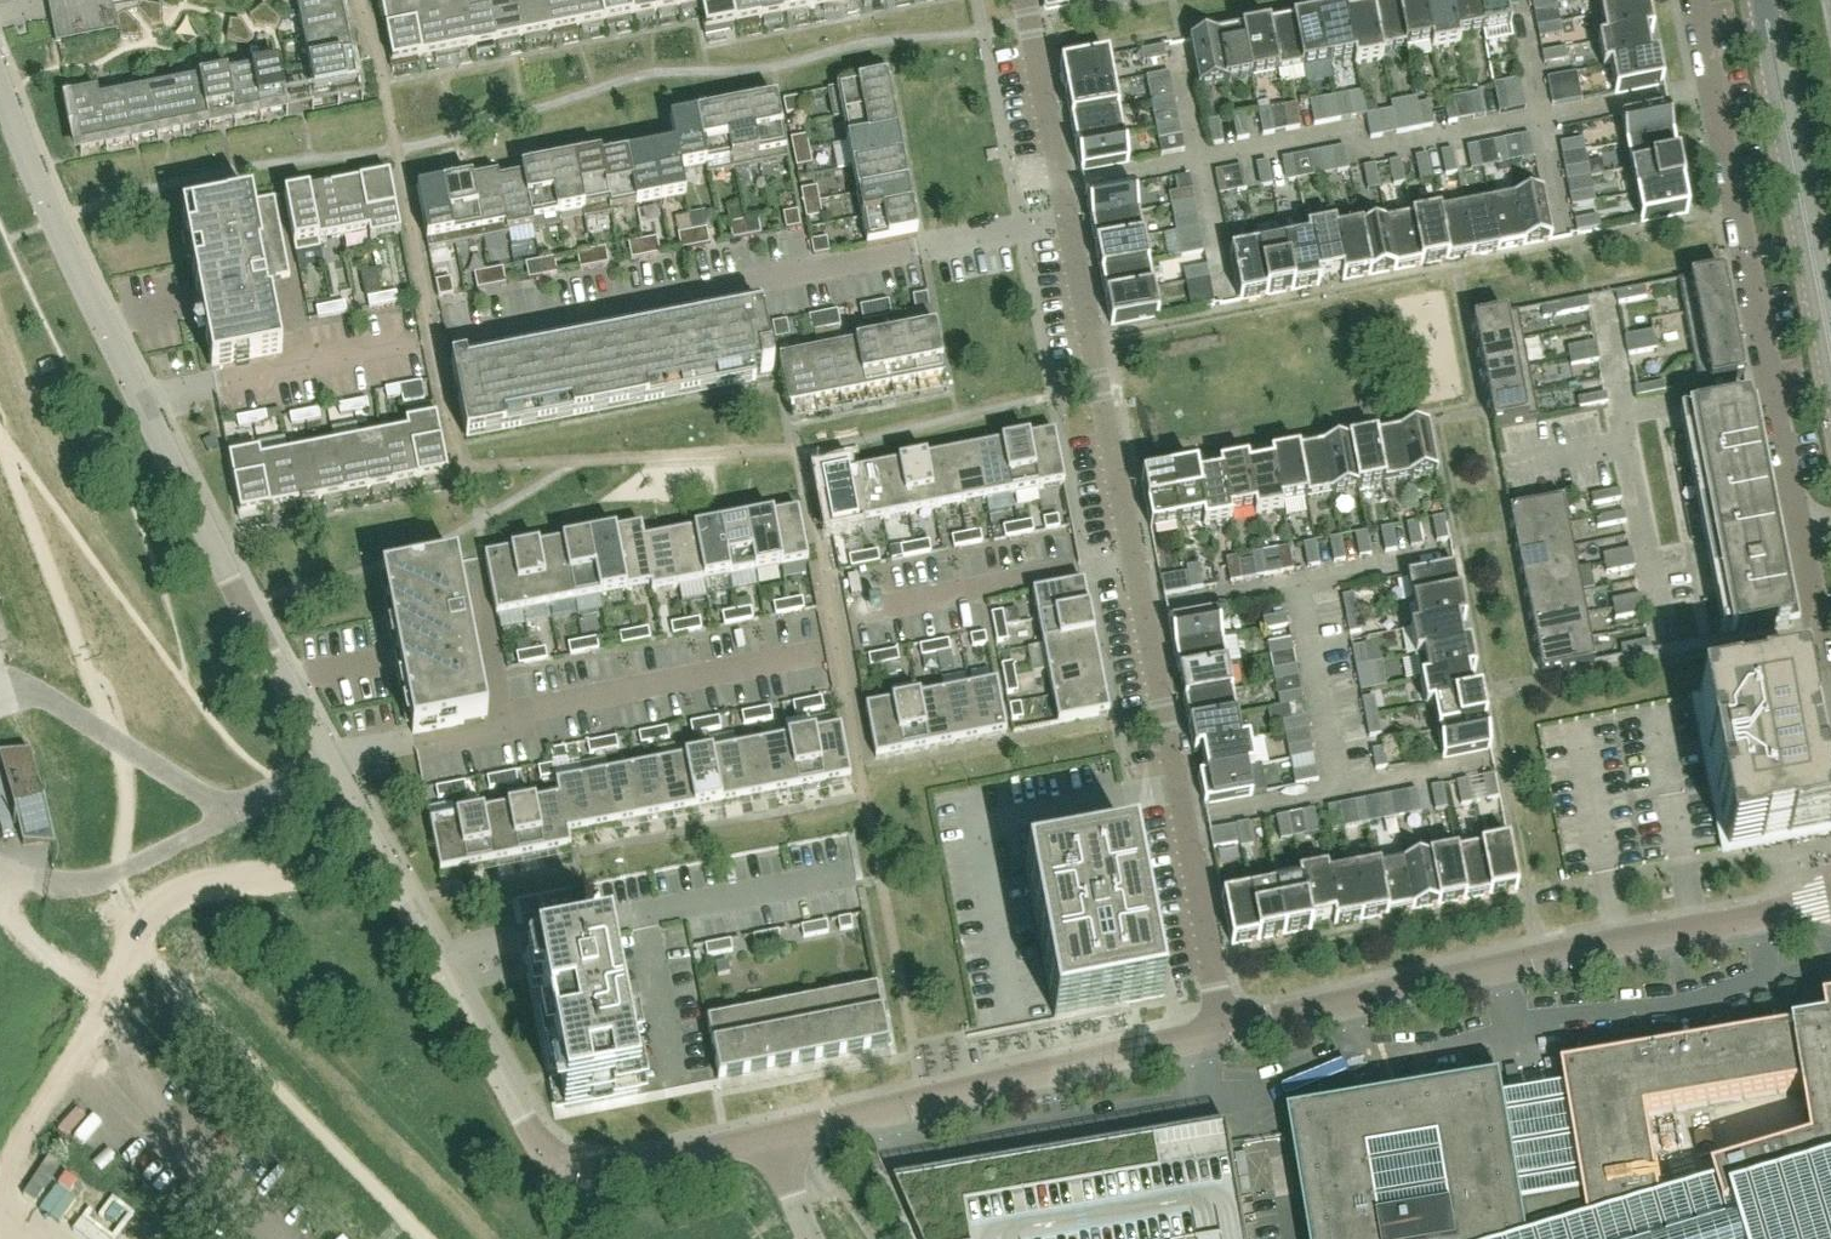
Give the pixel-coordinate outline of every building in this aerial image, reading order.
[(58,45),(83,40),(119,33),(118,28),(116,19),(125,14),(136,12),(142,2),(141,0),(49,0),(58,45)] [(343,6),(342,0),(296,0),(299,14),(343,6)] [(422,57),(411,0),(410,0),(381,6),(386,31),(392,63),(422,57)] [(438,3),(413,8),(412,0),(411,0),(422,57),(447,52),(438,3)] [(473,47),(464,0),(453,0),(438,3),(447,52),(473,47)] [(496,43),(488,0),(464,0),(473,47),(496,43)] [(522,38),(514,0),(488,0),(496,43),(522,38)] [(550,33),(544,0),(514,0),(522,38),(550,33)] [(579,27),(574,0),(544,0),(550,33),(579,27)] [(605,22),(600,0),(574,0),(579,27),(605,22)] [(633,16),(630,0),(600,0),(605,22),(633,16)] [(633,16),(656,12),(654,0),(630,0),(633,16)] [(679,8),(677,0),(654,0),(656,12),(679,8)] [(679,8),(701,3),(706,29),(707,29),(701,0),(677,0),(679,8)] [(707,29),(707,30),(735,24),(731,0),(701,0),(707,29)] [(735,24),(761,19),(757,0),(731,0),(735,24)] [(761,19),(784,15),(781,0),(757,0),(761,19)] [(810,10),(808,0),(781,0),(784,15),(810,10)] [(810,10),(835,5),(834,0),(808,0),(810,10)] [(1045,15),(1068,11),(1067,5),(1086,1),(1090,0),(1042,0),(1045,15)] [(1407,48),(1397,0),(1372,5),(1373,13),(1382,60),(1384,60),(1382,53),(1407,48)] [(1424,0),(1399,0),(1397,0),(1407,48),(1431,43),(1433,50),(1434,50),(1425,2),(1424,0)] [(1460,45),(1451,0),(1437,0),(1425,2),(1434,50),(1460,45)] [(1478,0),(1451,0),(1460,45),(1461,45),(1459,38),(1484,33),(1478,0)] [(1513,39),(1506,0),(1478,0),(1484,33),(1487,45),(1513,39)] [(1556,0),(1542,0),(1533,2),(1535,14),(1535,11),(1557,6),(1558,9),(1556,0)] [(1647,0),(1598,0),(1601,15),(1648,6),(1647,0)] [(142,2),(136,12),(136,11),(146,22),(147,18),(151,4),(149,3),(142,2)] [(151,4),(147,18),(162,17),(162,7),(162,6),(151,4)] [(264,6),(257,12),(265,24),(273,14),(264,6)] [(304,40),(348,31),(343,6),(299,14),(304,40)] [(1653,32),(1648,6),(1601,15),(1605,40),(1598,41),(1598,42),(1646,33),(1653,32)] [(1347,18),(1346,10),(1320,15),(1329,63),(1354,58),(1355,65),(1356,65),(1347,18)] [(257,12),(249,18),(255,28),(262,28),(265,24),(257,12)] [(1347,18),(1356,65),(1382,60),(1373,13),(1347,18)] [(125,14),(116,19),(118,28),(131,25),(136,24),(125,14)] [(273,14),(265,24),(262,28),(276,30),(280,20),(273,14)] [(1329,63),(1320,15),(1294,20),(1303,68),(1329,63)] [(147,18),(146,22),(151,27),(162,26),(162,17),(147,18)] [(1303,68),(1294,20),(1268,26),(1277,73),(1303,68)] [(241,22),(230,21),(228,31),(243,33),(245,28),(241,22)] [(1563,35),(1561,23),(1538,27),(1540,39),(1540,36),(1562,32),(1563,35)] [(131,25),(130,40),(139,40),(140,28),(136,24),(131,25)] [(131,25),(118,28),(119,33),(120,39),(130,40),(131,25)] [(1277,73),(1268,26),(1242,31),(1251,78),(1277,73)] [(245,28),(243,33),(238,44),(246,48),(253,40),(245,28)] [(243,33),(228,31),(227,40),(238,44),(243,33)] [(309,66),(353,57),(348,31),(304,40),(309,66)] [(1251,78),(1242,31),(1216,36),(1226,83),(1251,78)] [(1598,42),(1603,68),(1651,59),(1646,33),(1598,42)] [(1226,83),(1216,36),(1190,41),(1199,89),(1200,89),(1200,88),(1226,83)] [(1167,59),(1165,47),(1141,52),(1144,64),(1144,63),(1144,61),(1166,56),(1167,59)] [(1568,60),(1566,49),(1542,53),(1545,65),(1545,62),(1567,58),(1568,61),(1568,60)] [(353,57),(309,66),(314,93),(334,89),(335,97),(361,96),(353,57)] [(1114,83),(1108,57),(1109,57),(1061,66),(1066,93),(1114,83)] [(1663,84),(1658,58),(1651,59),(1603,68),(1604,69),(1611,68),(1616,93),(1615,93),(1616,94),(1663,84)] [(252,70),(260,115),(288,109),(285,96),(279,65),(252,70)] [(226,75),(234,120),(260,115),(252,70),(226,75)] [(1172,85),(1170,73),(1146,77),(1149,89),(1149,86),(1171,82),(1171,85),(1172,85)] [(1571,74),(1547,79),(1550,91),(1553,105),(1582,99),(1577,73),(1571,74)] [(200,80),(209,125),(234,120),(226,75),(200,80)] [(892,108),(887,79),(828,91),(834,119),(892,108)] [(1520,79),(1494,84),(1495,90),(1499,114),(1511,111),(1526,109),(1521,85),(1520,79)] [(174,85),(183,130),(209,125),(200,80),(174,85)] [(1119,110),(1114,83),(1066,93),(1071,119),(1119,110)] [(149,90),(157,135),(183,130),(174,85),(149,90)] [(123,95),(132,140),(157,135),(149,90),(123,95)] [(1483,116),(1478,94),(1481,93),(1469,95),(1474,119),(1486,116),(1485,116),(1483,116)] [(106,145),(97,100),(83,103),(82,95),(69,97),(68,97),(78,150),(106,145)] [(97,100),(106,145),(132,140),(123,95),(97,100)] [(1350,118),(1345,96),(1348,95),(1336,97),(1340,120),(1352,118),(1352,117),(1350,118)] [(802,111),(799,97),(783,100),(786,114),(802,111)] [(1457,121),(1453,99),(1455,98),(1443,100),(1448,124),(1460,121),(1457,121)] [(1177,111),(1175,99),(1151,103),(1154,115),(1154,112),(1176,108),(1177,111)] [(1323,123),(1319,101),(1322,100),(1310,102),(1314,125),(1326,123),(1323,123)] [(788,160),(776,101),(748,106),(759,165),(788,160)] [(1431,126),(1427,104),(1430,103),(1418,105),(1422,129),(1434,126),(1431,126)] [(1298,128),(1293,106),(1296,105),(1284,107),(1289,130),(1301,128),(1300,128),(1298,128)] [(759,165),(748,106),(722,111),(734,170),(759,165)] [(1673,134),(1668,107),(1620,117),(1621,117),(1626,143),(1673,134)] [(897,133),(892,108),(834,119),(834,120),(842,118),(847,143),(897,133)] [(1406,131),(1401,109),(1404,109),(1404,108),(1392,110),(1397,134),(1408,131),(1406,131)] [(1124,136),(1119,110),(1071,119),(1076,145),(1124,136)] [(1272,133),(1268,111),(1270,110),(1259,112),(1263,135),(1275,133),(1272,133)] [(697,116),(706,167),(708,175),(733,170),(734,170),(722,111),(697,116)] [(1380,136),(1376,114),(1378,114),(1378,113),(1366,115),(1371,139),(1383,136),(1380,136)] [(1246,138),(1242,116),(1245,115),(1233,117),(1237,140),(1249,138),(1246,138)] [(706,167),(697,116),(670,122),(675,147),(680,172),(681,172),(706,167)] [(1221,143),(1217,121),(1219,120),(1207,122),(1212,145),(1224,143),(1223,143),(1221,143)] [(1182,136),(1180,124),(1156,129),(1159,141),(1159,138),(1181,134),(1182,136)] [(902,159),(897,133),(847,143),(852,169),(902,159)] [(1678,160),(1673,134),(1626,143),(1631,169),(1678,160)] [(1535,158),(1530,135),(1518,137),(1518,138),(1521,137),(1525,160),(1523,160),(1523,161),(1535,158)] [(810,150),(807,136),(791,139),(794,153),(810,150)] [(1129,162),(1124,136),(1076,145),(1081,172),(1129,162)] [(1509,163),(1504,140),(1493,143),(1495,142),(1500,165),(1497,165),(1497,166),(1509,163)] [(1586,151),(1583,140),(1583,142),(1561,147),(1561,144),(1560,144),(1562,156),(1586,151)] [(1483,168),(1479,145),(1467,148),(1470,147),(1474,170),(1471,170),(1472,171),(1483,168)] [(686,197),(681,172),(680,172),(675,147),(651,152),(660,202),(686,197)] [(1350,170),(1345,147),(1333,149),(1333,150),(1336,149),(1340,172),(1338,172),(1338,173),(1350,170)] [(812,165),(810,150),(794,153),(797,168),(812,165)] [(1457,174),(1453,150),(1441,153),(1444,153),(1448,175),(1446,175),(1446,176),(1457,174)] [(660,202),(651,152),(626,157),(636,207),(660,202)] [(1324,175),(1320,152),(1308,154),(1308,155),(1311,154),(1315,177),(1312,177),(1312,178),(1324,175)] [(1432,179),(1427,155),(1415,158),(1416,158),(1418,158),(1423,180),(1420,180),(1420,181),(1432,179)] [(611,215),(600,156),(574,161),(585,220),(611,215)] [(636,207),(626,157),(602,162),(601,156),(600,156),(611,215),(612,214),(612,212),(636,207)] [(1298,180),(1294,157),(1282,159),(1282,160),(1285,159),(1289,182),(1286,182),(1287,183),(1298,180)] [(907,185),(902,159),(852,169),(857,194),(907,185)] [(1406,184),(1401,160),(1389,163),(1392,163),(1397,185),(1394,185),(1394,186),(1406,184)] [(1683,186),(1678,160),(1631,169),(1636,195),(1683,186)] [(585,220),(574,161),(548,166),(558,216),(583,212),(584,220),(585,220)] [(1273,185),(1268,162),(1256,164),(1256,165),(1259,164),(1263,187),(1261,187),(1261,188),(1273,185)] [(1380,189),(1375,165),(1364,168),(1366,168),(1371,190),(1368,191),(1380,189)] [(1591,177),(1588,165),(1588,168),(1566,172),(1566,170),(1565,170),(1567,182),(1591,177)] [(558,216),(548,166),(522,171),(533,227),(534,227),(533,221),(558,216)] [(1247,190),(1242,167),(1231,169),(1231,170),(1233,169),(1238,192),(1235,192),(1235,193),(1247,190)] [(533,227),(522,171),(521,171),(522,177),(499,182),(498,176),(497,176),(508,235),(509,235),(509,232),(533,227)] [(369,232),(368,232),(370,240),(401,234),(389,176),(360,182),(369,232)] [(508,235),(497,176),(471,181),(482,240),(508,235)] [(482,240),(471,181),(444,186),(455,245),(482,240)] [(360,182),(331,188),(341,237),(368,232),(369,232),(360,182)] [(912,209),(907,185),(857,194),(862,219),(912,209)] [(1139,212),(1133,186),(1134,186),(1134,185),(1086,194),(1091,221),(1139,212)] [(455,245),(444,186),(417,191),(429,250),(455,245)] [(1688,213),(1683,186),(1636,195),(1641,222),(1688,213)] [(331,188),(308,192),(318,242),(341,237),(331,188)] [(820,202),(817,188),(801,191),(804,205),(820,202)] [(1195,202),(1193,190),(1192,190),(1192,193),(1170,197),(1170,194),(1169,194),(1171,206),(1195,202)] [(1596,203),(1593,191),(1593,194),(1571,198),(1571,195),(1570,196),(1572,207),(1596,203)] [(308,192),(284,197),(294,246),(318,242),(308,192)] [(1552,240),(1543,192),(1542,192),(1516,197),(1526,245),(1552,240)] [(1526,245),(1516,197),(1490,203),(1500,250),(1526,245)] [(212,371),(219,369),(281,357),(277,334),(271,303),(267,282),(290,277),(275,199),(229,208),(190,215),(181,217),(183,223),(190,260),(197,298),(199,306),(212,371)] [(822,216),(820,202),(804,205),(807,219),(822,216)] [(1500,250),(1490,203),(1465,208),(1474,255),(1500,250)] [(1474,255),(1465,208),(1439,213),(1448,260),(1474,255)] [(917,236),(912,209),(862,219),(867,245),(917,236)] [(801,227),(798,211),(783,214),(787,230),(801,227)] [(1144,238),(1139,212),(1091,221),(1096,247),(1144,238)] [(1448,260),(1439,213),(1413,218),(1422,265),(1448,260)] [(1200,227),(1197,216),(1198,218),(1175,223),(1175,220),(1174,220),(1176,232),(1200,227)] [(1601,229),(1598,217),(1598,220),(1576,224),(1576,221),(1575,221),(1577,233),(1601,229)] [(1422,265),(1413,218),(1387,223),(1396,270),(1422,265)] [(761,235),(758,219),(744,222),(747,238),(761,235)] [(747,238),(744,222),(730,225),(733,240),(747,238)] [(1396,270),(1387,223),(1361,228),(1370,275),(1396,270)] [(1370,275),(1361,228),(1337,233),(1335,225),(1334,226),(1343,273),(1344,280),(1370,275)] [(1308,231),(1317,278),(1343,273),(1334,226),(1308,231)] [(710,245),(707,229),(692,232),(695,248),(710,245)] [(1317,278),(1308,231),(1307,231),(1308,238),(1283,243),(1293,290),(1319,285),(1317,278)] [(695,248),(692,232),(678,235),(681,250),(695,248)] [(1149,264),(1144,238),(1096,247),(1101,273),(1149,264)] [(1149,257),(1174,252),(1171,238),(1146,242),(1149,257)] [(660,254),(657,239),(643,241),(646,257),(660,254)] [(830,253),(827,239),(811,242),(814,256),(830,253)] [(646,257),(643,241),(629,244),(632,260),(646,257)] [(1205,253),(1202,241),(1202,244),(1180,248),(1180,246),(1179,246),(1181,258),(1205,253)] [(1293,290),(1283,243),(1258,248),(1267,295),(1293,290)] [(1267,295),(1258,248),(1232,253),(1231,253),(1240,301),(1267,295)] [(609,264),(606,249),(591,252),(594,267),(609,264)] [(594,267),(591,252),(577,254),(580,270),(594,267)] [(557,274),(554,259),(540,262),(543,277),(557,274)] [(543,277),(540,262),(526,264),(529,280),(543,277)] [(1154,290),(1149,264),(1101,273),(1106,299),(1154,290)] [(1210,279),(1207,267),(1207,270),(1185,274),(1185,271),(1184,271),(1186,283),(1210,279)] [(506,285),(503,269),(489,272),(492,287),(506,285)] [(492,287),(489,272),(474,274),(477,290),(492,287)] [(1729,299),(1723,273),(1707,276),(1678,281),(1683,308),(1729,299)] [(452,295),(449,279),(435,282),(438,298),(452,295)] [(1644,298),(1642,290),(1646,290),(1645,289),(1617,294),(1619,304),(1647,298),(1644,298)] [(1159,316),(1154,290),(1106,299),(1111,326),(1159,316)] [(397,292),(382,295),(384,306),(399,303),(397,292)] [(1215,304),(1212,293),(1212,295),(1190,300),(1190,297),(1189,297),(1191,309),(1215,304)] [(932,309),(929,294),(914,296),(917,312),(932,309)] [(382,295),(367,298),(369,308),(384,306),(382,295)] [(1734,325),(1729,299),(1683,308),(1689,334),(1734,325)] [(1590,309),(1588,300),(1560,306),(1563,305),(1565,314),(1561,314),(1561,315),(1590,309)] [(892,317),(889,301),(875,304),(878,320),(892,317)] [(332,316),(347,313),(345,302),(330,305),(332,316)] [(878,320),(875,304),(860,307),(863,323),(878,320)] [(330,305),(315,308),(317,318),(332,316),(330,305)] [(466,440),(755,384),(753,375),(760,373),(760,374),(766,373),(773,371),(762,312),(761,312),(760,305),(451,365),(466,440)] [(841,327),(837,311),(823,314),(826,330),(841,327)] [(1523,339),(1518,313),(1473,322),(1474,326),(1473,327),(1474,332),(1475,332),(1478,348),(1523,339)] [(826,330),(823,314),(809,317),(812,333),(826,330)] [(790,337),(786,321),(772,324),(775,340),(790,337)] [(1689,334),(1694,360),(1739,351),(1734,325),(1689,334)] [(947,387),(936,330),(907,335),(917,384),(934,380),(936,389),(947,387)] [(1652,341),(1650,333),(1654,332),(1654,331),(1625,337),(1627,346),(1656,341),(1655,340),(1652,341)] [(917,384),(907,335),(882,340),(893,397),(903,395),(901,387),(917,384)] [(1528,365),(1523,339),(1478,348),(1479,352),(1478,352),(1479,358),(1480,358),(1483,374),(1528,365)] [(893,397),(882,340),(856,345),(865,394),(881,391),(883,399),(893,397)] [(1629,355),(1657,350),(1657,349),(1653,350),(1652,342),(1656,341),(1627,346),(1629,355)] [(1598,352),(1596,343),(1568,348),(1568,349),(1572,348),(1573,356),(1570,357),(1598,352)] [(865,394),(856,345),(830,350),(841,407),(851,405),(850,397),(865,394)] [(841,407),(830,350),(805,355),(814,404),(830,401),(831,409),(841,407)] [(1744,378),(1739,351),(1694,360),(1699,387),(1744,378)] [(1600,361),(1598,352),(1570,357),(1573,357),(1575,365),(1571,366),(1600,361)] [(814,404),(805,355),(779,360),(789,409),(790,408),(791,417),(802,415),(800,406),(814,404)] [(1533,391),(1528,365),(1483,374),(1484,378),(1483,378),(1484,383),(1485,383),(1488,400),(1533,391)] [(1662,392),(1660,384),(1664,383),(1635,388),(1637,398),(1665,392),(1665,391),(1662,392)] [(400,387),(402,396),(416,394),(414,384),(400,387)] [(388,399),(402,396),(400,387),(386,390),(388,399)] [(1555,407),(1571,405),(1570,390),(1553,391),(1555,407)] [(1539,418),(1533,391),(1488,400),(1489,404),(1488,404),(1489,409),(1490,409),(1493,427),(1516,423),(1516,424),(1522,422),(1522,421),(1539,418)] [(1608,403),(1607,394),(1578,399),(1578,400),(1582,399),(1583,407),(1580,408),(1580,409),(1608,403)] [(353,403),(355,413),(369,410),(367,400),(353,403)] [(1780,565),(1760,462),(1748,401),(1680,414),(1724,638),(1792,624),(1780,565)] [(340,416),(355,413),(353,403),(338,406),(340,416)] [(305,413),(306,422),(321,419),(319,410),(305,413)] [(252,415),(254,425),(268,422),(266,413),(252,415)] [(292,425),(306,422),(305,413),(290,415),(292,425)] [(239,428),(254,425),(252,415),(237,418),(239,428)] [(407,423),(418,481),(448,475),(436,417),(407,423)] [(392,486),(418,481),(407,423),(406,423),(407,431),(382,436),(392,486)] [(1438,474),(1428,426),(1402,431),(1411,479),(1437,474),(1438,474)] [(1411,479),(1402,431),(1376,436),(1385,484),(1411,479)] [(1065,485),(1055,434),(1028,439),(1038,490),(1065,485)] [(369,490),(392,486),(382,436),(360,440),(369,490)] [(1385,484),(1376,436),(1350,441),(1359,489),(1385,484)] [(1038,490),(1028,439),(1002,444),(1012,495),(1038,490)] [(344,495),(369,490),(360,440),(334,445),(344,495)] [(1359,489),(1350,441),(1324,446),(1333,494),(1359,489)] [(1012,495),(1002,444),(976,449),(986,500),(1012,495)] [(321,499),(344,495),(334,445),(311,450),(321,499)] [(1333,494),(1324,446),(1298,451),(1307,499),(1333,494)] [(986,500),(976,449),(951,454),(961,505),(986,500)] [(298,504),(321,499),(311,450),(288,454),(298,504)] [(1307,499),(1298,451),(1272,456),(1273,464),(1274,464),(1283,511),(1284,511),(1282,504),(1307,499)] [(240,515),(269,510),(258,452),(229,458),(240,515)] [(259,452),(258,452),(269,510),(298,504),(288,454),(261,460),(259,452)] [(961,505),(951,454),(925,459),(935,510),(961,505)] [(935,510),(925,459),(899,464),(909,515),(935,510)] [(1248,469),(1246,461),(1220,466),(1222,474),(1231,521),(1232,521),(1231,514),(1254,509),(1255,516),(1257,516),(1248,469)] [(909,515),(899,464),(874,469),(884,520),(909,515)] [(1283,511),(1274,464),(1273,464),(1248,469),(1257,516),(1283,511)] [(884,520),(874,469),(848,474),(858,525),(884,520)] [(1196,479),(1195,471),(1168,476),(1178,524),(1203,519),(1204,526),(1205,526),(1196,479)] [(858,525),(848,474),(821,479),(826,505),(831,530),(858,525)] [(1231,521),(1222,474),(1196,479),(1205,526),(1231,521)] [(1178,524),(1168,476),(1142,482),(1151,530),(1152,530),(1152,529),(1178,524)] [(1622,500),(1620,490),(1591,496),(1595,496),(1597,504),(1593,505),(1622,500)] [(1568,523),(1563,500),(1510,510),(1512,524),(1511,524),(1512,529),(1513,529),(1514,534),(1568,523)] [(798,511),(772,516),(782,567),(808,562),(802,531),(798,511)] [(1626,522),(1625,513),(1596,519),(1599,518),(1601,527),(1597,528),(1626,522)] [(782,567),(772,516),(746,521),(756,572),(782,567)] [(1060,527),(1058,516),(1044,519),(1046,530),(1060,527)] [(1449,541),(1444,517),(1432,520),(1433,520),(1435,520),(1440,542),(1437,542),(1437,543),(1449,541)] [(756,572),(746,521),(720,526),(730,577),(756,572)] [(1032,521),(1018,524),(1020,535),(1034,532),(1032,521)] [(1423,546),(1419,522),(1407,525),(1410,525),(1414,547),(1411,547),(1411,548),(1423,546)] [(1572,547),(1568,523),(1514,534),(1517,547),(1516,547),(1517,552),(1518,552),(1519,557),(1572,547)] [(1020,535),(1018,524),(1004,527),(1006,538),(1020,535)] [(730,577),(720,526),(695,531),(704,582),(730,577)] [(653,592),(640,527),(615,532),(626,592),(651,587),(652,592),(653,592)] [(679,587),(669,536),(644,541),(641,527),(640,527),(653,592),(679,587)] [(1397,551),(1393,527),(1381,530),(1384,530),(1388,552),(1386,552),(1386,553),(1397,551)] [(704,582),(695,531),(669,536),(679,587),(704,582)] [(981,531),(966,534),(969,545),(983,542),(981,531)] [(626,592),(615,532),(589,537),(601,597),(626,592)] [(1372,556),(1367,532),(1355,535),(1358,535),(1363,557),(1360,557),(1360,558),(1372,556)] [(969,545),(966,534),(952,537),(954,548),(969,545)] [(601,597),(589,537),(563,542),(575,602),(601,597)] [(1346,561),(1341,537),(1330,540),(1332,540),(1337,562),(1334,562),(1334,563),(1346,561)] [(929,541),(915,544),(917,555),(931,552),(929,541)] [(575,602),(563,542),(538,547),(549,607),(575,602)] [(1320,566),(1315,543),(1304,545),(1306,545),(1311,567),(1308,568),(1320,566)] [(917,555),(915,544),(901,547),(903,558),(917,555)] [(549,607),(538,547),(512,552),(523,612),(549,607)] [(1577,570),(1572,547),(1519,557),(1521,569),(1520,570),(1521,575),(1522,575),(1523,580),(1577,570)] [(1294,571),(1289,548),(1278,550),(1280,550),(1285,572),(1282,573),(1294,571)] [(1634,559),(1632,550),(1603,555),(1603,556),(1607,555),(1609,563),(1605,564),(1634,559)] [(878,551),(864,554),(866,565),(880,562),(878,551)] [(523,612),(512,552),(485,557),(497,617),(523,612)] [(1268,576),(1264,552),(1252,555),(1255,555),(1259,577),(1257,578),(1268,576)] [(866,565),(864,554),(849,557),(851,568),(866,565)] [(1243,581),(1238,557),(1226,560),(1229,560),(1233,582),(1231,583),(1243,581)] [(1635,568),(1634,559),(1605,564),(1605,565),(1609,564),(1610,572),(1607,573),(1635,568)] [(487,720),(462,591),(457,563),(382,577),(389,614),(396,650),(402,649),(404,655),(405,661),(399,662),(413,734),(487,720)] [(1203,589),(1198,565),(1186,568),(1187,573),(1191,591),(1203,589)] [(1461,593),(1455,566),(1407,576),(1408,576),(1413,602),(1461,593)] [(1581,593),(1577,570),(1523,580),(1526,592),(1524,592),(1526,598),(1527,598),(1528,604),(1581,593)] [(1191,591),(1187,573),(1160,578),(1164,596),(1191,591)] [(1033,593),(1038,620),(1089,610),(1084,583),(1033,593)] [(1465,619),(1461,593),(1413,602),(1418,627),(1411,629),(1458,620),(1465,619)] [(1586,616),(1581,593),(1528,604),(1530,615),(1529,615),(1530,621),(1531,620),(1532,627),(1586,616)] [(1643,605),(1641,595),(1612,601),(1616,601),(1618,609),(1614,610),(1643,605)] [(1343,598),(1346,617),(1358,614),(1354,596),(1343,598)] [(802,599),(788,601),(790,612),(804,609),(802,599)] [(790,612),(788,601),(774,604),(776,615),(790,612)] [(1644,614),(1643,605),(1614,610),(1618,610),(1619,618),(1616,619),(1644,614)] [(751,609),(737,611),(739,622),(753,619),(751,609)] [(1094,636),(1089,610),(1038,620),(1043,646),(1094,636)] [(739,622),(737,611),(722,614),(725,625),(739,622)] [(1003,612),(992,614),(995,628),(1006,626),(1003,612)] [(1222,639),(1217,613),(1169,622),(1174,649),(1222,639)] [(1362,633),(1358,614),(1346,617),(1350,635),(1362,633)] [(1289,627),(1286,615),(1286,618),(1264,622),(1264,620),(1263,620),(1265,631),(1289,627)] [(1590,640),(1586,616),(1532,627),(1535,638),(1533,638),(1534,644),(1536,643),(1537,650),(1590,640)] [(700,619),(685,622),(687,632),(702,630),(700,619)] [(1411,629),(1416,655),(1463,646),(1458,620),(1411,629)] [(687,632),(685,622),(671,624),(673,635),(687,632)] [(1008,640),(1006,626),(995,628),(998,642),(1008,640)] [(648,629),(634,632),(636,642),(650,640),(648,629)] [(636,642),(634,632),(620,634),(622,645),(636,642)] [(971,636),(973,647),(987,645),(985,634),(971,636)] [(1099,661),(1094,636),(1043,646),(1048,671),(1099,661)] [(597,639),(583,642),(585,652),(599,650),(597,639)] [(1227,665),(1222,639),(1174,649),(1179,675),(1227,665)] [(1595,663),(1590,640),(1537,650),(1539,661),(1538,661),(1539,666),(1540,666),(1541,673),(1561,669),(1561,670),(1567,669),(1567,668),(1570,668),(1570,669),(1576,668),(1576,666),(1595,663)] [(949,641),(934,643),(936,654),(951,651),(949,641)] [(1294,653),(1291,641),(1291,644),(1269,648),(1269,645),(1268,645),(1270,657),(1294,653)] [(1651,650),(1650,641),(1621,647),(1625,646),(1626,655),(1623,655),(1623,656),(1651,650)] [(585,652),(583,642),(568,644),(571,655),(585,652)] [(936,654),(934,643),(920,646),(922,657),(936,654)] [(1421,680),(1421,681),(1469,672),(1476,671),(1471,645),(1463,646),(1416,655),(1421,680)] [(1353,650),(1356,668),(1368,665),(1365,647),(1353,650)] [(545,649),(531,652),(533,662),(547,660),(545,649)] [(898,650),(883,653),(885,664),(900,661),(898,650)] [(533,662),(531,652),(517,654),(519,665),(533,662)] [(885,664),(883,653),(869,656),(871,667),(885,664)] [(1104,687),(1099,661),(1048,671),(1053,697),(1104,687)] [(1013,663),(1002,665),(1004,679),(1015,677),(1013,663)] [(1232,691),(1227,665),(1179,675),(1184,701),(1232,691)] [(1372,684),(1368,665),(1356,668),(1360,686),(1372,684)] [(1299,678),(1296,666),(1296,667),(1296,669),(1274,674),(1274,671),(1273,671),(1275,683),(1299,678)] [(1473,698),(1469,672),(1421,681),(1426,707),(1473,698)] [(1813,731),(1802,676),(1699,696),(1728,848),(1830,828),(1830,825),(1817,752),(1813,731)] [(1018,691),(1015,677),(1004,679),(1007,693),(1018,691)] [(997,683),(970,688),(980,739),(1006,734),(997,683)] [(1109,714),(1104,687),(1053,697),(1058,724),(1109,714)] [(980,739),(970,688),(944,693),(954,744),(980,739)] [(1237,717),(1232,691),(1184,701),(1189,726),(1237,717)] [(1304,704),(1301,692),(1301,695),(1279,699),(1279,697),(1278,697),(1281,709),(1304,704)] [(954,744),(944,693),(918,698),(928,749),(954,744)] [(1486,722),(1481,697),(1473,698),(1426,707),(1426,708),(1433,707),(1438,732),(1486,722)] [(822,698),(808,701),(810,712),(824,709),(822,698)] [(928,749),(918,698),(893,703),(903,754),(928,749)] [(1363,701),(1366,719),(1378,717),(1374,698),(1363,701)] [(1009,702),(1011,716),(1022,714),(1020,700),(1009,702)] [(810,712),(808,701),(793,704),(795,714),(810,712)] [(903,754),(893,703),(866,708),(876,759),(903,754)] [(771,708),(756,711),(758,722),(773,719),(771,708)] [(758,722),(756,711),(742,714),(744,724),(758,722)] [(1242,741),(1237,717),(1189,726),(1194,752),(1249,742),(1249,740),(1242,741)] [(1382,735),(1378,717),(1366,719),(1370,737),(1382,735)] [(719,718),(705,721),(707,732),(721,729),(719,718)] [(1309,730),(1306,718),(1306,721),(1284,725),(1284,722),(1283,722),(1286,734),(1309,730)] [(707,732),(705,721),(691,724),(693,734),(707,732)] [(1491,749),(1486,722),(1438,732),(1443,758),(1443,759),(1491,749)] [(668,728),(653,731),(655,742),(670,739),(668,728)] [(851,779),(841,728),(814,733),(824,784),(851,779)] [(655,742),(653,731),(639,734),(641,744),(655,742)] [(824,784),(814,733),(788,738),(798,789),(824,784)] [(617,738),(602,741),(605,752),(619,749),(617,738)] [(798,789),(788,738),(762,743),(772,794),(798,789)] [(605,752),(602,741),(588,744),(590,754),(605,752)] [(1206,775),(1199,777),(1199,778),(1247,769),(1247,770),(1254,768),(1249,742),(1194,752),(1195,754),(1202,752),(1206,775)] [(772,794),(762,743),(737,748),(747,799),(772,794)] [(1314,755),(1312,743),(1311,744),(1312,746),(1289,751),(1289,748),(1288,748),(1291,760),(1314,755)] [(565,748),(551,751),(553,762),(567,759),(565,748)] [(747,799),(737,748),(711,753),(721,804),(747,799)] [(1373,752),(1377,770),(1388,768),(1384,749),(1373,752)] [(30,753),(14,754),(0,755),(0,760),(23,846),(55,847),(53,838),(30,753)] [(721,804),(711,753),(685,758),(695,809),(721,804)] [(695,809),(685,758),(660,763),(670,814),(695,809)] [(670,814),(660,763),(634,768),(644,819),(670,814)] [(553,766),(539,768),(541,779),(555,776),(553,766)] [(644,819),(634,768),(608,773),(618,824),(644,819)] [(1252,795),(1247,770),(1247,769),(1199,778),(1204,805),(1253,795),(1252,795)] [(1319,781),(1317,769),(1316,769),(1317,772),(1294,776),(1294,773),(1293,774),(1296,785),(1319,781)] [(516,772),(502,775),(504,786),(518,783),(516,772)] [(618,824),(608,773),(583,778),(593,829),(618,824)] [(504,786),(502,775),(488,778),(490,789),(504,786)] [(1499,799),(1494,775),(1483,778),(1485,778),(1490,800),(1487,800),(1487,801),(1499,799)] [(593,829),(583,778),(557,783),(568,842),(569,841),(568,834),(593,829)] [(1473,804),(1469,780),(1457,783),(1460,783),(1464,805),(1461,806),(1473,804)] [(465,782),(451,785),(453,796),(467,793),(465,782)] [(568,842),(557,783),(556,783),(559,798),(534,803),(544,854),(571,848),(569,841),(568,842)] [(453,796),(451,785),(437,788),(439,799),(453,796)] [(1447,809),(1443,785),(1431,788),(1434,788),(1438,810),(1436,811),(1447,809)] [(1422,814),(1417,790),(1405,793),(1406,793),(1408,793),(1413,815),(1410,815),(1410,816),(1422,814)] [(1396,819),(1392,795),(1380,798),(1383,798),(1387,820),(1384,820),(1384,821),(1396,819)] [(1370,824),(1365,800),(1354,803),(1356,803),(1361,825),(1358,826),(1370,824)] [(544,854),(534,803),(508,808),(518,859),(544,854)] [(1344,829),(1340,805),(1328,808),(1331,808),(1335,830),(1332,830),(1332,831),(1344,829)] [(518,859),(508,808),(483,813),(493,864),(518,859)] [(1319,834),(1314,810),(1302,813),(1305,813),(1309,835),(1307,835),(1307,836),(1319,834)] [(493,864),(483,813),(457,818),(467,869),(493,864)] [(1293,839),(1288,815),(1276,818),(1277,818),(1279,818),(1284,840),(1281,840),(1281,841),(1293,839)] [(467,869),(457,818),(430,823),(440,874),(467,869)] [(1253,846),(1249,823),(1237,825),(1240,844),(1241,849),(1253,846)] [(1240,844),(1237,825),(1210,831),(1213,849),(1240,844)] [(1518,890),(1509,842),(1508,842),(1482,847),(1491,895),(1518,890)] [(1163,995),(1134,846),(1026,868),(1055,1016),(1113,1005),(1163,995)] [(1491,895),(1482,847),(1456,852),(1466,900),(1491,895)] [(1466,900),(1456,852),(1430,857),(1440,905),(1466,900)] [(1440,905),(1430,857),(1405,862),(1414,910),(1440,905)] [(1414,910),(1405,862),(1379,867),(1388,915),(1414,910)] [(1388,915),(1379,867),(1353,872),(1362,920),(1388,915)] [(1300,875),(1310,926),(1335,921),(1326,870),(1300,875)] [(1362,920),(1353,872),(1328,877),(1327,870),(1326,870),(1335,921),(1336,925),(1362,920)] [(1310,926),(1300,875),(1299,875),(1300,883),(1275,887),(1284,935),(1310,930),(1310,926)] [(1284,935),(1275,887),(1249,892),(1258,940),(1284,935)] [(1258,940),(1249,892),(1223,897),(1232,945),(1258,940)] [(838,920),(840,931),(853,928),(851,918),(838,920)] [(827,922),(814,925),(816,936),(829,933),(827,922)] [(816,936),(814,925),(802,927),(804,938),(816,936)] [(779,932),(766,934),(768,945),(781,942),(779,932)] [(768,945),(766,934),(754,936),(756,947),(768,945)] [(731,941),(718,943),(720,954),(733,952),(731,941)] [(720,954),(718,943),(705,946),(708,957),(720,954)] [(637,1096),(608,947),(536,961),(539,975),(540,975),(547,1009),(551,1030),(550,1030),(565,1110),(637,1096)] [(889,1047),(877,987),(859,991),(858,990),(855,991),(867,1052),(870,1051),(870,1050),(889,1047)] [(867,1052),(855,991),(851,991),(851,992),(835,995),(834,995),(831,995),(843,1057),(846,1056),(846,1055),(863,1052),(863,1053),(867,1052)] [(843,1057),(831,995),(827,996),(827,997),(810,1000),(810,999),(807,1000),(819,1061),(822,1061),(822,1060),(839,1056),(839,1057),(843,1057)] [(819,1061),(807,1000),(803,1001),(803,1002),(786,1005),(786,1004),(783,1005),(795,1066),(798,1065),(798,1064),(815,1061),(815,1062),(819,1061)] [(795,1066),(783,1005),(779,1005),(779,1006),(762,1009),(759,1009),(770,1071),(774,1070),(774,1069),(791,1066),(791,1067),(795,1066)] [(770,1071),(759,1009),(755,1010),(755,1011),(738,1014),(738,1013),(735,1014),(746,1075),(750,1075),(750,1074),(767,1070),(767,1071),(770,1071)] [(746,1075),(735,1014),(731,1015),(731,1016),(714,1019),(714,1018),(707,1019),(719,1081),(726,1079),(726,1078),(743,1075),(743,1076),(746,1075)] [(1702,1051),(1702,1047),(1636,1058),(1637,1062),(1565,1073),(1569,1093),(1507,1103),(1504,1086),(1294,1120),(1313,1238),(1830,1238),(1830,1030),(1702,1051)] [(899,1189),(922,1238),(1247,1238),(1230,1134),(899,1189)]
